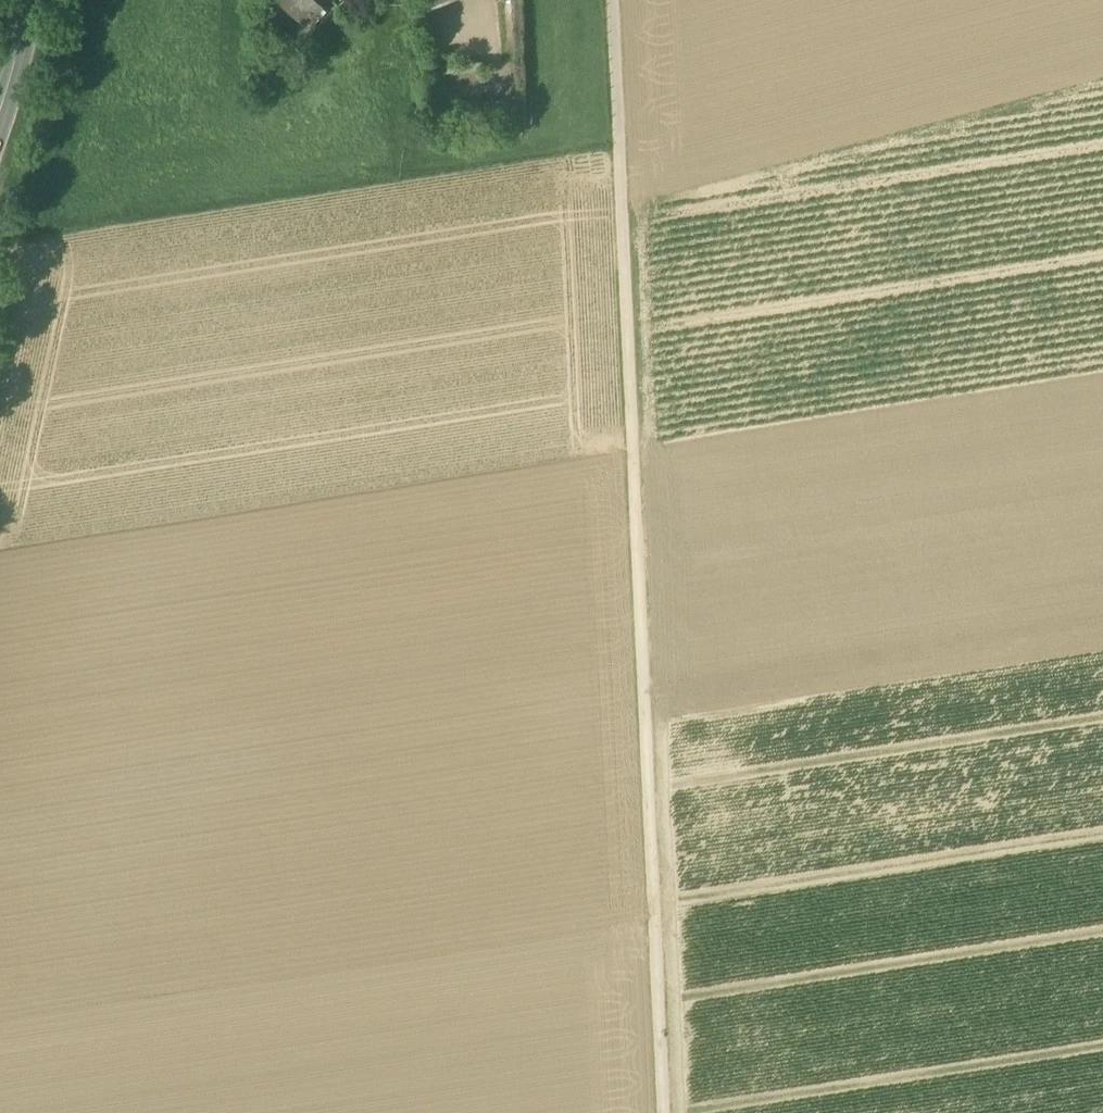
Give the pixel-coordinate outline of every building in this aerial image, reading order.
[(305,22),(325,0),(281,0),(305,22)]
